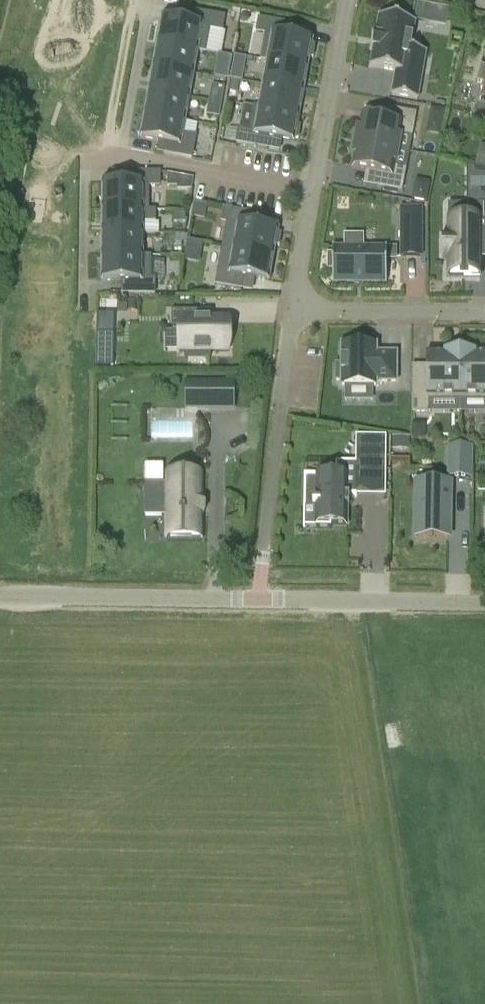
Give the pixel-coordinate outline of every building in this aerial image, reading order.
[(446,28),(448,12),(418,7),(415,24),(446,28)] [(198,51),(198,52),(205,54),(210,29),(222,32),(224,18),(189,12),(187,24),(162,20),(158,44),(198,51)] [(422,74),(407,71),(415,24),(407,22),(408,18),(388,14),(388,19),(380,17),(376,37),(374,36),(373,39),(376,40),(375,46),(372,46),(372,48),(374,49),(371,68),(396,73),(392,96),(417,101),(422,74)] [(268,62),(307,69),(309,58),(313,59),(315,46),(312,46),(312,43),(286,38),(288,25),(258,19),(255,34),(266,36),(261,61),(267,63),(268,62)] [(198,51),(158,44),(154,68),(194,75),(198,52),(198,51)] [(246,59),(235,57),(233,67),(244,69),(246,59)] [(268,62),(267,63),(263,85),(303,92),(307,69),(268,62)] [(482,65),(480,65),(475,83),(477,83),(477,82),(484,84),(480,102),(484,103),(484,67),(481,66),(482,65)] [(154,68),(149,91),(189,99),(194,75),(154,68)] [(231,81),(230,92),(238,94),(240,83),(231,81)] [(212,85),(209,100),(222,103),(225,88),(212,85)] [(263,85),(259,108),(259,109),(299,116),(303,92),(263,85)] [(189,99),(149,91),(145,115),(185,122),(189,99)] [(222,103),(209,100),(206,116),(219,118),(222,103)] [(259,109),(259,108),(254,107),(250,133),(239,131),(236,145),(268,150),(270,138),(294,142),(295,139),(298,140),(300,127),(297,127),(299,116),(259,109)] [(431,108),(429,121),(442,123),(444,111),(431,108)] [(362,118),(357,143),(397,150),(400,135),(413,137),(417,114),(391,109),(388,123),(362,118)] [(185,122),(145,115),(143,125),(140,124),(138,135),(141,136),(141,140),(165,144),(163,155),(192,160),(196,138),(183,135),(185,122)] [(394,167),(397,151),(357,143),(352,169),(379,174),(376,188),(402,192),(407,169),(394,167)] [(148,211),(148,187),(159,187),(159,173),(128,173),(127,185),(103,185),(103,188),(99,188),(99,201),(103,201),(102,211),(148,211)] [(192,190),(194,179),(168,174),(168,186),(178,187),(178,190),(192,190)] [(429,193),(414,190),(412,201),(428,203),(429,193)] [(445,258),(449,258),(449,276),(480,277),(480,244),(484,244),(484,205),(467,205),(467,221),(449,221),(449,238),(445,238),(445,258)] [(223,247),(273,256),(275,246),(279,247),(281,235),(277,235),(278,231),(250,226),(252,214),(224,209),(222,223),(227,223),(223,247)] [(401,209),(401,257),(421,257),(421,209),(401,209)] [(148,211),(102,211),(102,234),(143,234),(143,222),(155,222),(155,211),(148,211)] [(174,212),(174,222),(186,222),(186,212),(174,212)] [(143,234),(102,234),(102,257),(142,257),(142,256),(143,234)] [(345,248),(333,248),(332,255),(325,255),(325,270),(332,270),(332,284),(387,284),(387,249),(362,249),(363,237),(345,236),(345,248)] [(190,240),(188,259),(203,260),(205,242),(190,240)] [(273,256),(223,247),(216,285),(242,290),(244,277),(269,281),(273,256)] [(142,257),(102,257),(102,282),(121,282),(129,282),(129,295),(154,296),(154,281),(150,281),(150,256),(142,256),(142,257)] [(179,333),(179,352),(184,352),(184,357),(211,357),(211,352),(228,352),(228,320),(211,320),(211,312),(172,312),(172,333),(179,333)] [(376,382),(396,383),(396,357),(376,356),(376,346),(342,346),(342,366),(336,366),(336,382),(342,382),(342,386),(376,386),(376,382)] [(113,368),(114,351),(96,351),(96,368),(113,368)] [(428,354),(428,378),(412,378),(412,414),(429,414),(429,397),(460,397),(460,354),(444,354),(428,354)] [(476,354),(460,354),(460,397),(484,397),(484,355),(476,355),(476,354)] [(197,408),(235,408),(235,383),(185,383),(185,397),(197,397),(197,408)] [(357,496),(357,472),(386,473),(386,437),(356,436),(355,463),(335,462),(335,477),(304,477),(304,505),(313,505),(313,506),(316,506),(316,527),(331,527),(331,523),(347,524),(347,496),(357,496)] [(408,452),(408,440),(391,440),(391,452),(408,452)] [(450,449),(450,478),(470,478),(469,449),(450,449)] [(166,536),(202,537),(202,477),(166,476),(166,484),(145,484),(145,516),(166,516),(166,536)] [(449,530),(450,485),(417,485),(417,529),(449,530)]
